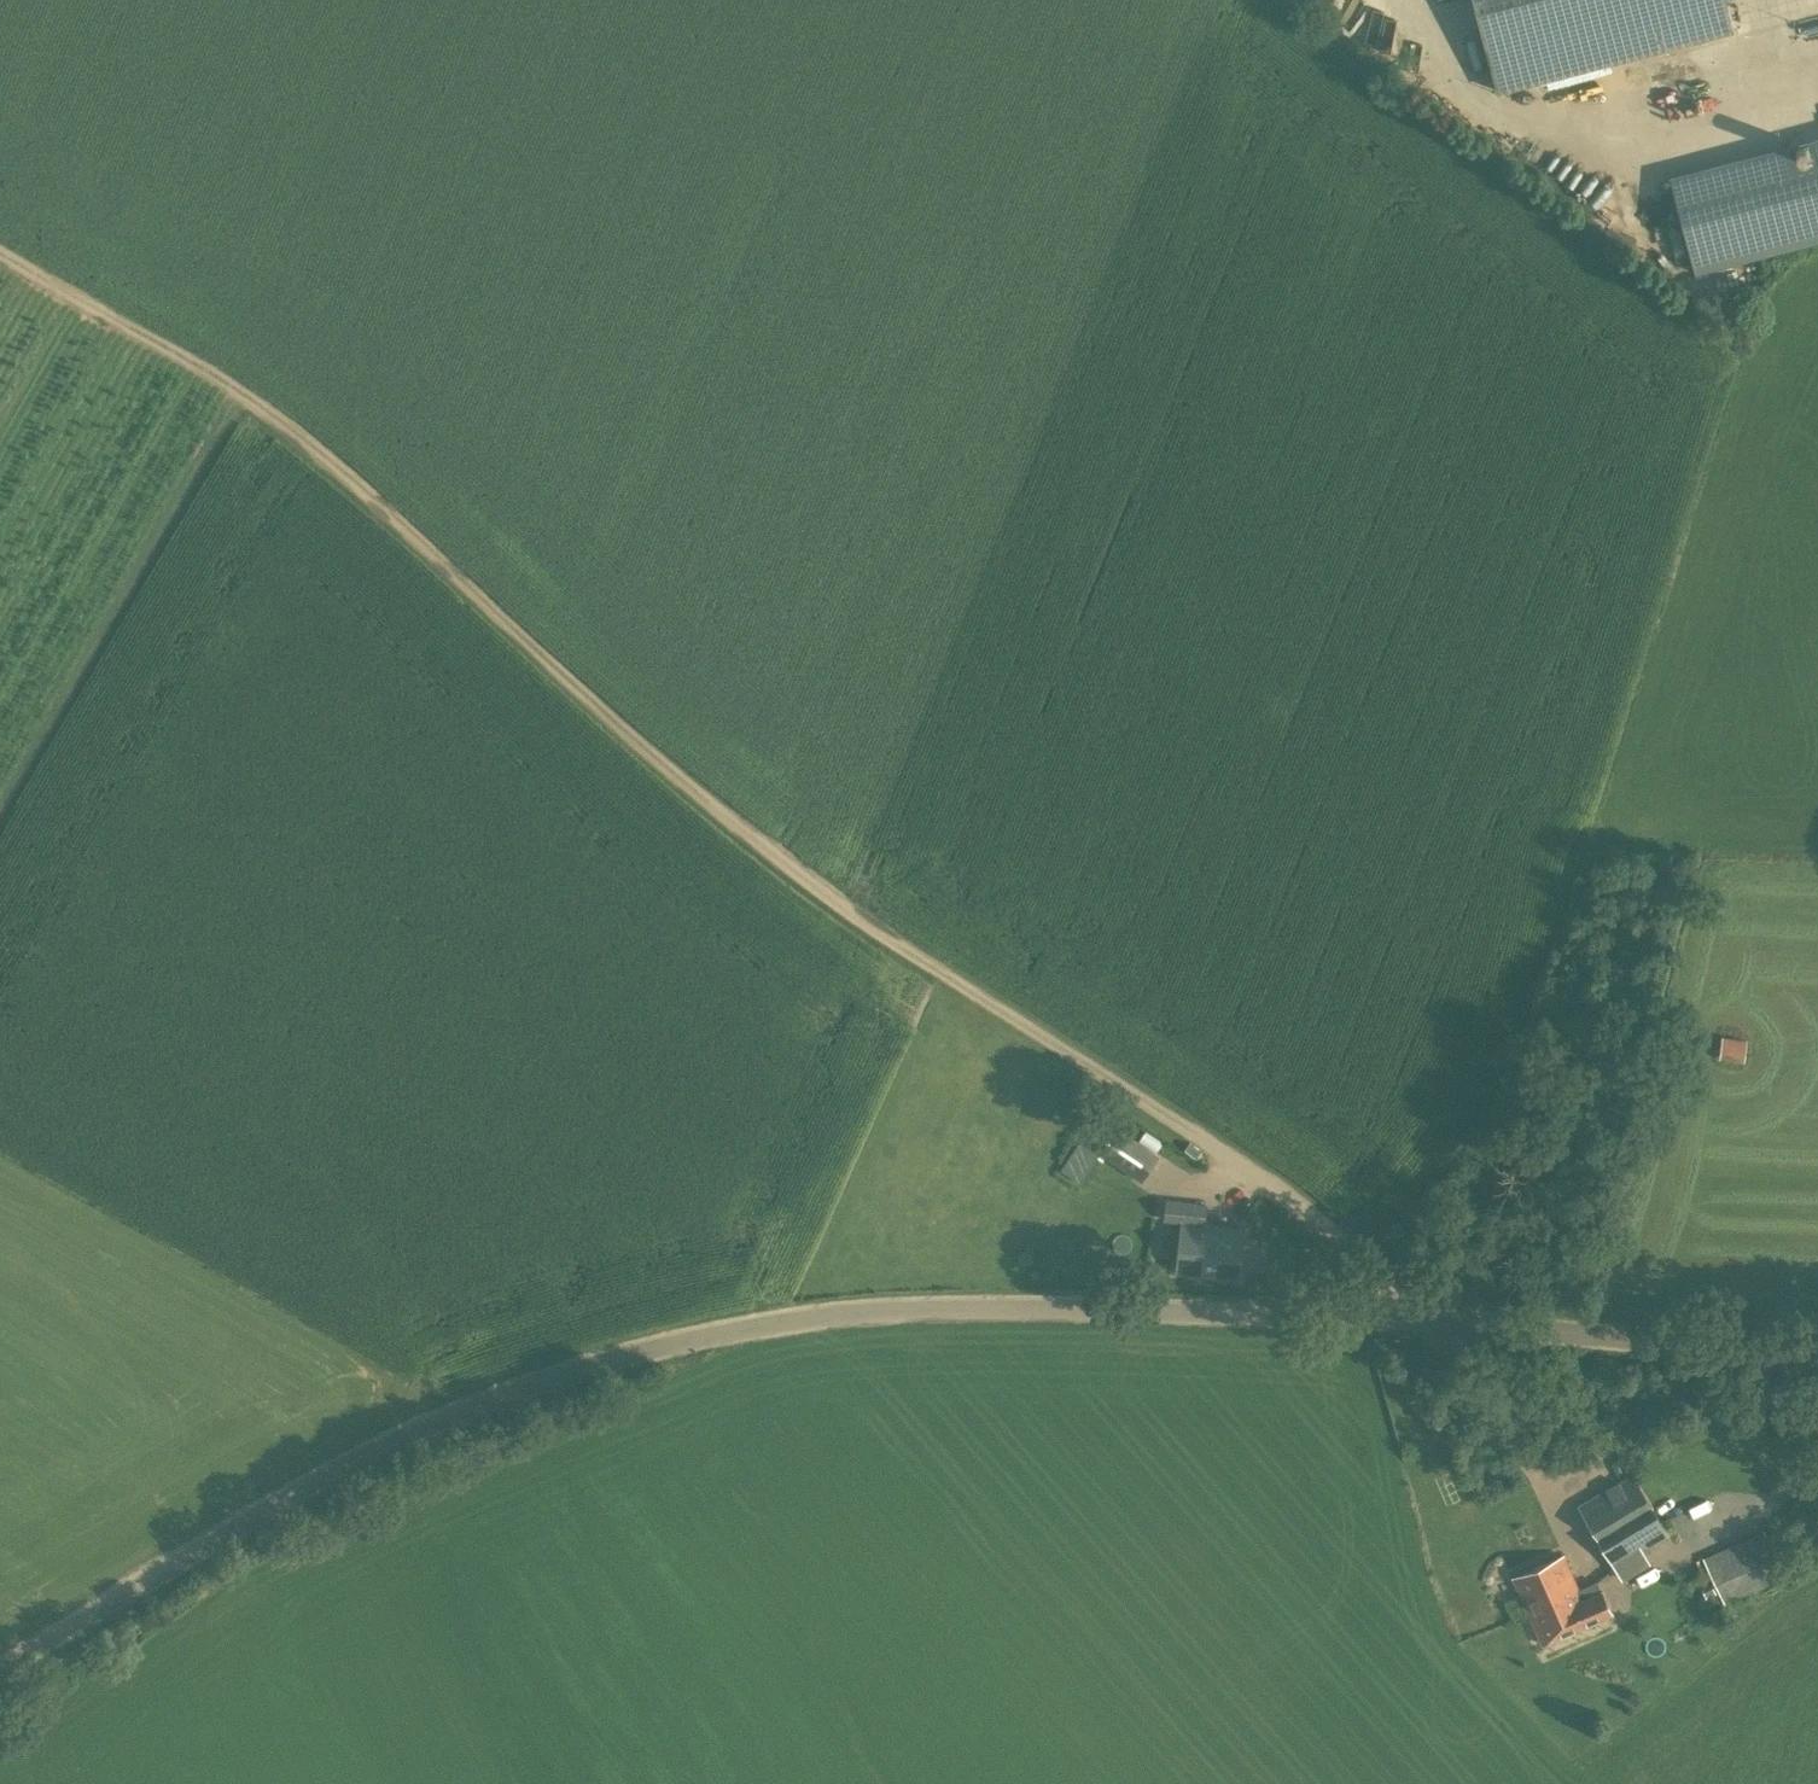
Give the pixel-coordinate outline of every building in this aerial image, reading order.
[(1733,29),(1725,0),(1476,0),(1499,90),(1733,29)] [(1744,1061),(1747,1038),(1722,1034),(1719,1057),(1744,1061)] [(1140,1179),(1160,1153),(1118,1122),(1098,1149),(1140,1179)] [(1164,1218),(1182,1220),(1176,1270),(1240,1277),(1247,1226),(1205,1221),(1207,1203),(1167,1198),(1164,1218)] [(1615,1564),(1668,1532),(1630,1471),(1577,1504),(1615,1564)] [(1764,1529),(1707,1554),(1720,1585),(1777,1560),(1764,1529)] [(1543,1642),(1612,1610),(1602,1588),(1601,1589),(1597,1579),(1579,1587),(1563,1553),(1513,1576),(1543,1642)]
